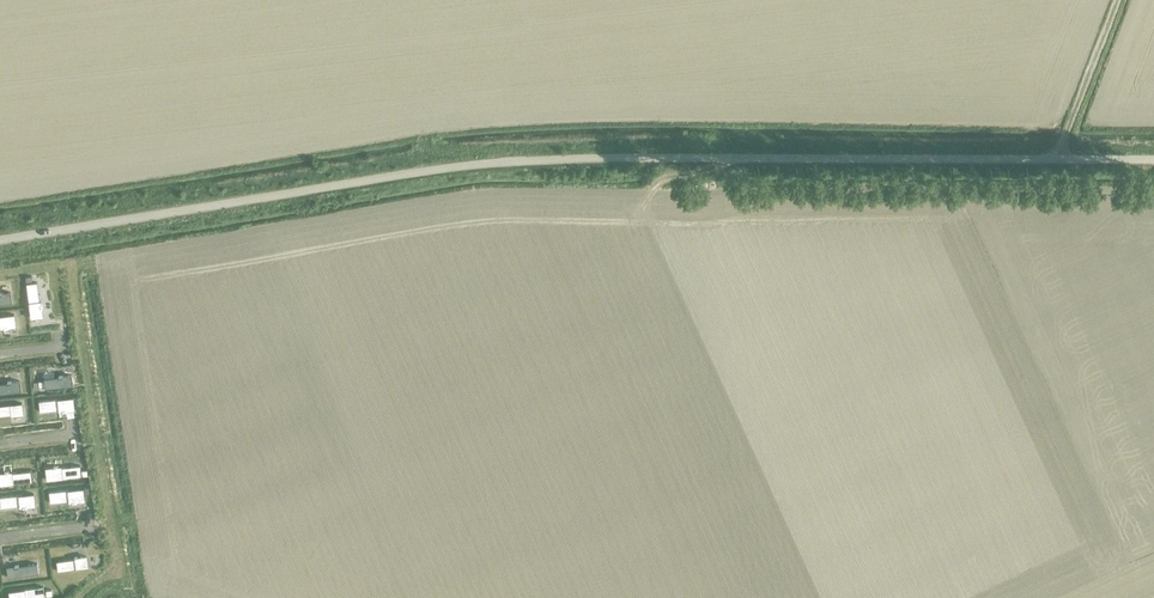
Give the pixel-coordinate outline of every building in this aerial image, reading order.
[(37,282),(26,284),(30,317),(42,316),(40,307),(42,307),(41,303),(40,303),(40,300),(39,300),(37,282)] [(11,303),(9,293),(2,294),(2,293),(0,293),(0,304),(11,303)] [(0,316),(0,327),(0,328),(3,327),(3,329),(8,328),(7,327),(15,326),(13,314),(0,316)] [(44,381),(38,382),(39,388),(45,387),(45,388),(74,385),(73,375),(66,376),(66,375),(61,375),(61,377),(44,379),(44,381)] [(0,384),(0,394),(20,391),(19,381),(11,382),(11,381),(7,382),(7,383),(0,384)] [(77,397),(38,401),(39,407),(39,412),(59,410),(59,411),(62,410),(62,412),(66,411),(66,410),(73,409),(73,404),(78,403),(77,397)] [(0,406),(0,416),(10,414),(11,416),(15,416),(15,415),(22,414),(21,404),(0,406)] [(53,468),(46,469),(47,480),(81,477),(80,466),(60,468),(60,467),(58,468),(57,466),(53,467),(53,468)] [(0,474),(0,486),(32,482),(31,477),(36,477),(36,471),(11,473),(9,473),(9,472),(4,472),(4,473),(0,474)] [(83,488),(49,492),(50,503),(69,501),(70,502),(72,501),(72,502),(77,502),(77,501),(84,500),(84,494),(83,488)] [(0,497),(0,503),(1,508),(20,506),(20,507),(23,506),(23,508),(27,507),(27,506),(35,505),(33,494),(0,497)] [(75,559),(56,562),(58,571),(88,567),(87,557),(78,558),(75,558),(75,559)] [(14,567),(7,568),(8,578),(38,573),(36,564),(19,566),(19,565),(14,566),(14,567)] [(9,591),(10,597),(40,597),(44,597),(43,587),(9,591)]
